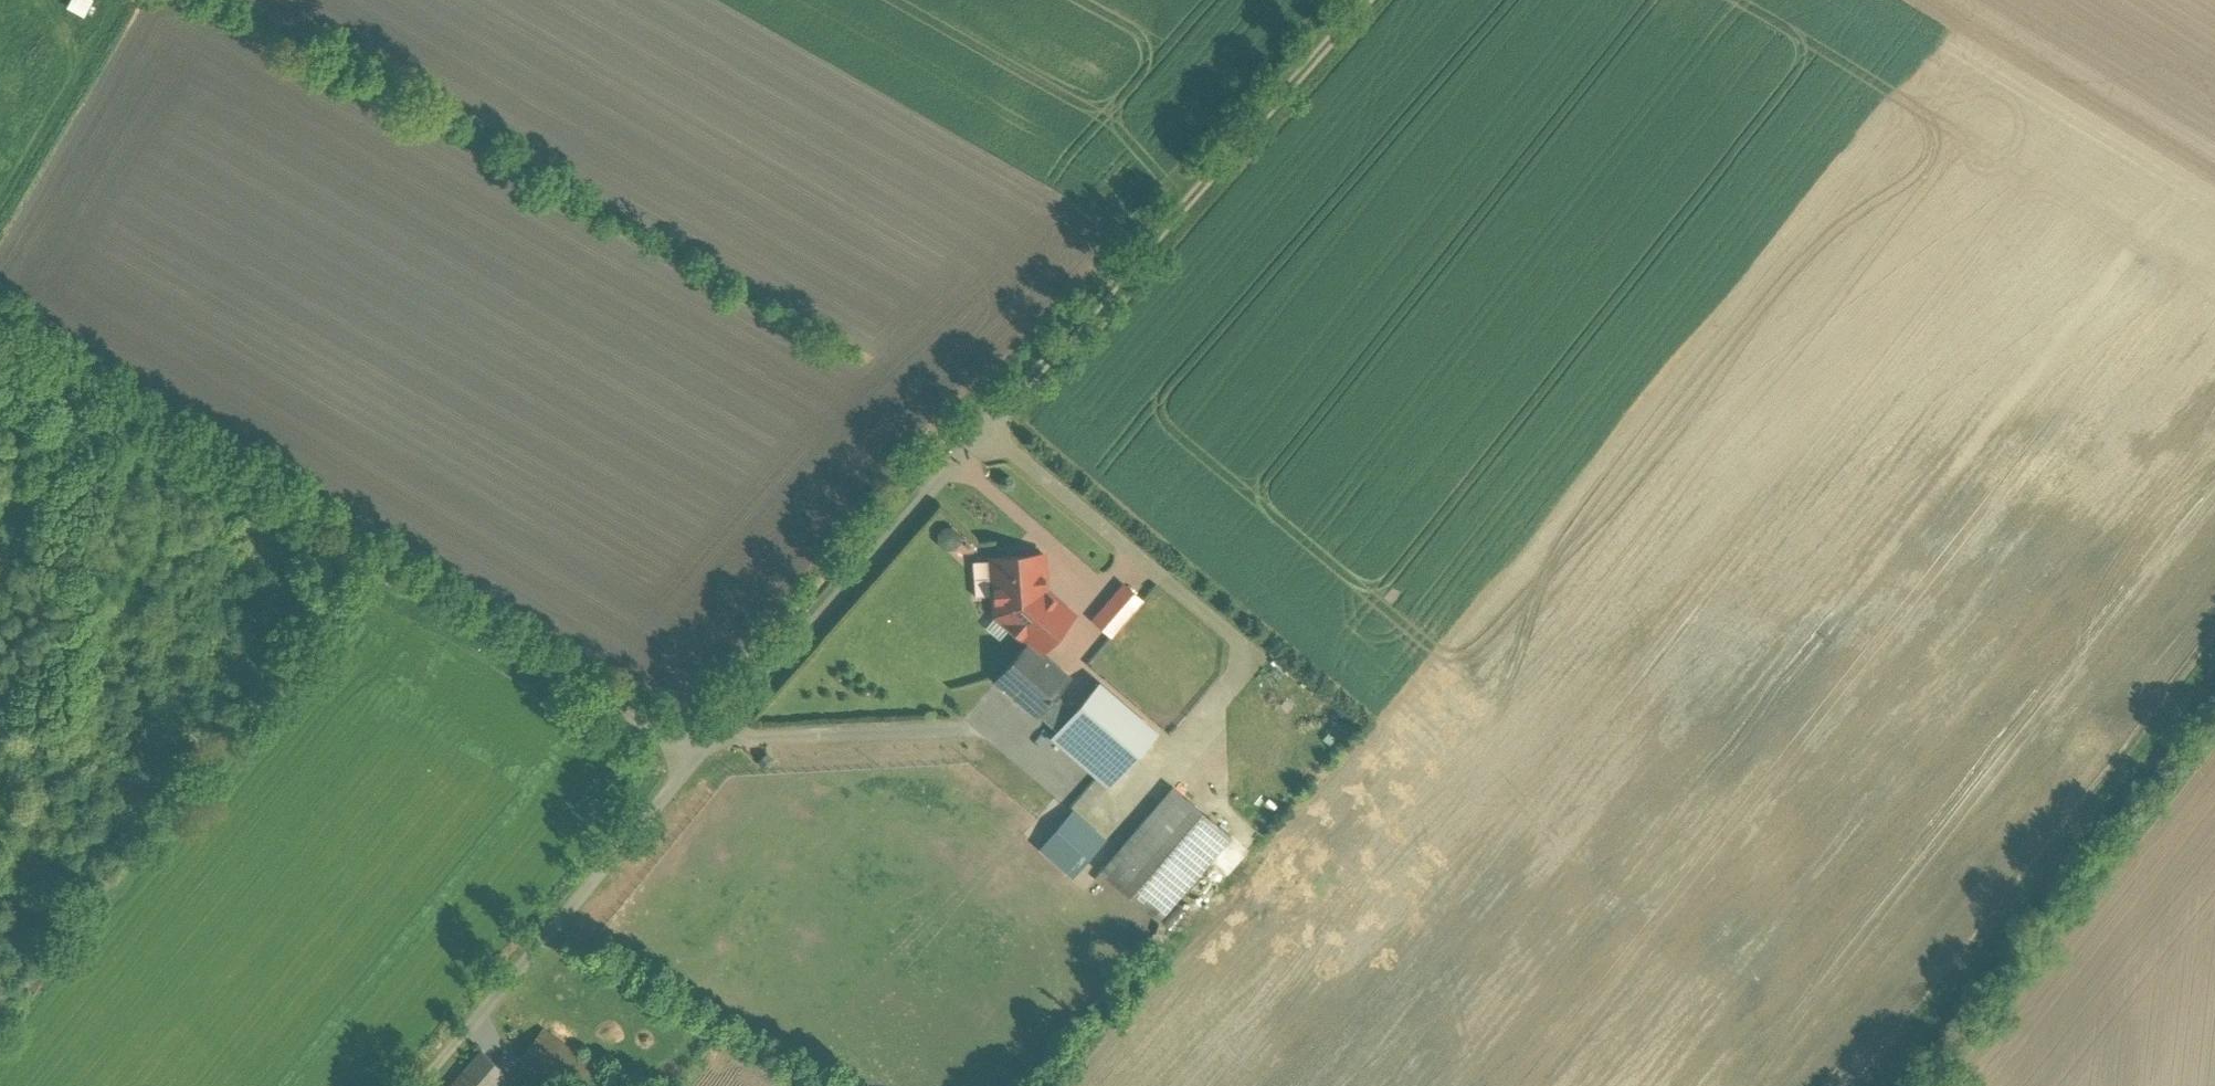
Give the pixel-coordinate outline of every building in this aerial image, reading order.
[(84,18),(92,0),(69,0),(65,9),(84,18)] [(986,555),(991,615),(1041,654),(1075,613),(1046,589),(1044,551),(986,555)] [(1120,583),(1089,620),(1111,637),(1141,600),(1120,583)] [(1023,644),(995,678),(1039,715),(1068,681),(1023,644)] [(1156,732),(1096,680),(1047,737),(1107,789),(1156,732)] [(1230,835),(1170,785),(1097,871),(1157,922),(1230,835)] [(1034,847),(1069,877),(1103,837),(1069,807),(1034,847)] [(556,1082),(578,1058),(542,1026),(521,1050),(556,1082)] [(478,1045),(442,1085),(494,1085),(507,1071),(478,1045)]
